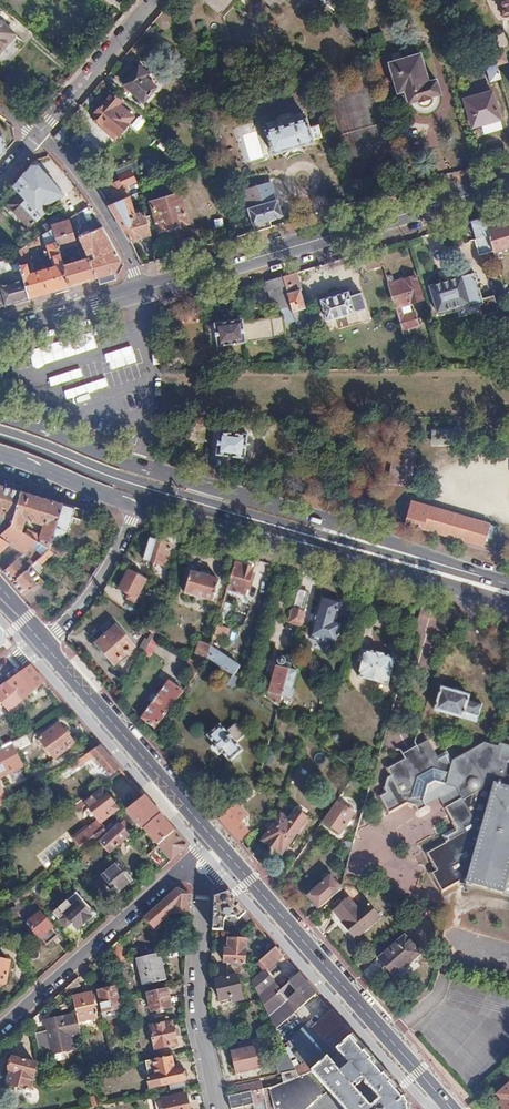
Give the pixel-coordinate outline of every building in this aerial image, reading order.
[(224,21),(235,8),(230,0),(198,0),(199,4),(209,47),(229,42),(224,21)] [(277,12),(288,0),(263,0),(277,12)] [(341,8),(334,2),(330,6),(347,21),(351,17),(341,8)] [(364,28),(351,17),(347,21),(342,27),(352,36),(364,28)] [(13,34),(0,23),(0,50),(13,34)] [(494,56),(490,43),(469,25),(464,30),(471,36),(473,33),(479,45),(490,82),(501,79),(494,56)] [(359,43),(367,35),(364,28),(352,36),(359,43)] [(505,39),(490,43),(494,56),(508,52),(508,46),(505,39)] [(426,74),(417,44),(386,53),(395,85),(401,83),(406,97),(414,95),(416,98),(418,100),(420,101),(423,101),(426,101),(428,99),(430,97),(431,95),(431,92),(431,90),(438,87),(433,72),(426,74)] [(123,85),(144,102),(156,87),(145,78),(147,74),(138,67),(123,85)] [(501,118),(493,91),(466,100),(472,123),(473,124),(475,125),(476,125),(483,123),(501,118)] [(134,118),(119,105),(121,103),(111,94),(91,117),(100,125),(102,122),(119,136),(120,134),(123,134),(128,129),(127,126),(134,118)] [(272,154),(313,142),(312,140),(322,137),(318,125),(309,128),(306,118),(265,130),(272,154)] [(502,123),(501,118),(483,123),(485,128),(502,123)] [(255,124),(237,127),(243,163),(261,160),(255,124)] [(13,146),(12,133),(0,125),(0,161),(13,146)] [(163,140),(158,148),(166,153),(171,146),(163,140)] [(12,187),(18,194),(41,217),(46,212),(46,206),(54,205),(64,195),(38,167),(25,179),(22,176),(18,180),(18,181),(12,187)] [(128,193),(123,183),(109,190),(114,199),(128,193)] [(281,216),(273,188),(271,183),(245,191),(257,231),(270,227),(268,220),(281,216)] [(41,217),(18,194),(7,205),(11,210),(8,213),(17,223),(21,220),(29,228),(41,217)] [(151,234),(146,218),(145,213),(143,214),(140,215),(140,213),(134,215),(131,204),(139,200),(137,194),(109,206),(111,209),(118,220),(125,231),(127,235),(129,239),(130,241),(151,234)] [(188,224),(180,195),(152,204),(155,216),(146,218),(151,234),(188,224)] [(99,223),(92,212),(88,206),(70,218),(74,227),(89,221),(91,226),(99,223)] [(487,230),(483,217),(471,221),(476,238),(488,234),(487,230)] [(90,263),(88,257),(82,259),(75,244),(75,243),(68,221),(50,227),(52,229),(69,286),(97,278),(90,263)] [(508,224),(487,230),(488,234),(493,249),(493,250),(508,246),(508,228),(508,224)] [(114,273),(121,260),(114,248),(109,239),(105,233),(102,227),(79,237),(81,241),(87,255),(92,254),(95,261),(90,263),(97,278),(114,273)] [(19,264),(29,298),(47,293),(69,286),(52,229),(16,253),(19,264)] [(493,249),(488,234),(476,238),(474,238),(478,253),(493,249)] [(81,241),(75,244),(82,259),(88,257),(87,255),(81,241)] [(383,265),(378,248),(364,252),(369,269),(383,265)] [(19,264),(9,268),(6,259),(0,263),(0,307),(13,303),(17,302),(29,298),(19,264)] [(305,308),(303,302),(306,301),(304,295),(301,295),(300,291),(301,290),(295,272),(281,276),(284,283),(291,307),(297,328),(298,331),(302,330),(302,326),(308,325),(303,309),(305,308)] [(481,299),(474,272),(430,285),(438,312),(468,302),(469,307),(478,304),(481,315),(498,311),(493,295),(481,299)] [(115,280),(114,273),(97,278),(99,284),(115,280)] [(423,299),(416,276),(404,279),(405,280),(395,283),(392,274),(386,276),(388,282),(404,335),(410,333),(408,328),(419,324),(415,311),(404,314),(402,305),(423,299)] [(291,307),(284,283),(281,276),(263,282),(275,318),(279,316),(284,332),(297,328),(291,307)] [(365,308),(362,296),(350,299),(348,292),(321,300),(327,320),(365,308)] [(272,336),(269,317),(241,321),(241,318),(213,322),(213,325),(207,325),(210,345),(216,343),(217,345),(272,336)] [(245,458),(248,434),(219,431),(216,454),(245,458)] [(217,470),(219,463),(216,462),(216,459),(206,457),(204,466),(217,470)] [(20,491),(0,485),(0,552),(8,544),(23,554),(3,571),(13,582),(29,567),(48,550),(38,544),(24,535),(10,526),(20,491)] [(48,550),(62,504),(20,491),(10,526),(24,535),(29,521),(47,527),(44,540),(40,539),(38,544),(48,550)] [(372,514),(375,502),(359,498),(355,510),(372,514)] [(490,539),(494,526),(411,502),(404,524),(482,547),(485,538),(490,539)] [(67,533),(71,517),(80,520),(83,510),(62,504),(48,550),(60,560),(67,552),(56,544),(57,542),(60,542),(67,533)] [(171,545),(149,539),(143,561),(165,567),(171,545)] [(249,590),(252,581),(249,581),(253,568),(235,563),(229,581),(227,589),(245,594),(246,589),(249,590)] [(29,567),(13,582),(34,607),(51,592),(29,567)] [(134,603),(147,579),(130,571),(129,570),(119,589),(129,594),(126,599),(134,603)] [(213,601),(218,580),(190,572),(184,593),(213,601)] [(302,612),(307,591),(298,588),(292,609),(302,612)] [(345,623),(337,621),(341,601),(322,595),(310,636),(338,644),(345,623)] [(228,624),(234,604),(223,601),(222,604),(217,622),(228,624)] [(301,626),(305,613),(302,612),(292,609),(289,623),(301,626)] [(159,621),(145,613),(139,622),(149,628),(153,631),(155,633),(159,621)] [(115,663),(133,647),(115,627),(114,628),(108,622),(92,636),(98,642),(97,644),(115,663)] [(222,642),(226,628),(216,625),(215,629),(211,639),(222,642)] [(146,650),(155,634),(155,633),(153,631),(149,639),(145,637),(139,648),(142,649),(141,651),(144,653),(146,650)] [(209,646),(210,644),(190,638),(186,651),(194,654),(192,661),(191,662),(202,668),(206,658),(209,646)] [(238,665),(209,646),(206,658),(226,671),(232,675),(238,665)] [(394,657),(365,649),(364,652),(362,661),(358,676),(387,684),(394,657)] [(291,691),(296,673),(289,671),(291,665),(284,663),(285,661),(285,659),(283,658),(281,657),(280,657),(279,658),(278,659),(277,661),(277,662),(278,664),(280,664),(279,668),(276,668),(267,698),(269,700),(279,706),(281,698),(290,700),(293,691),(291,691)] [(133,672),(139,663),(133,660),(126,673),(132,676),(133,672)] [(0,686),(0,701),(7,709),(23,699),(24,700),(44,681),(31,665),(17,674),(0,686)] [(242,682),(245,670),(241,668),(236,677),(239,680),(242,682)] [(233,689),(239,680),(236,677),(232,675),(226,671),(220,680),(233,689)] [(155,729),(181,695),(183,692),(170,682),(141,718),(155,729)] [(434,711),(475,722),(481,703),(467,699),(468,695),(440,687),(434,711)] [(55,759),(75,744),(60,724),(40,739),(55,759)] [(219,725),(207,736),(215,745),(212,747),(219,755),(221,753),(229,762),(241,751),(233,742),(235,740),(237,742),(245,735),(236,724),(227,731),(229,733),(227,735),(219,725)] [(26,736),(11,743),(15,750),(29,743),(26,736)] [(508,893),(508,763),(508,762),(508,758),(508,747),(499,744),(498,748),(483,744),(450,760),(446,752),(436,757),(426,741),(412,748),(414,752),(403,759),(402,757),(386,766),(389,773),(385,775),(382,786),(384,791),(378,794),(388,812),(406,803),(413,805),(416,810),(426,806),(423,801),(427,786),(434,782),(445,786),(456,790),(461,799),(443,808),(446,814),(454,829),(441,836),(445,842),(424,853),(433,870),(429,872),(440,892),(458,883),(465,885),(467,881),(493,888),(508,893)] [(0,749),(0,779),(2,778),(23,766),(16,752),(15,750),(11,743),(0,749)] [(121,769),(100,745),(86,755),(90,760),(94,757),(112,777),(121,769)] [(403,759),(414,752),(412,748),(409,747),(399,753),(402,757),(403,759)] [(90,760),(86,755),(69,765),(73,770),(90,760)] [(0,779),(0,808),(8,803),(2,778),(0,779)] [(248,794),(256,787),(250,781),(243,787),(248,794)] [(461,799),(456,790),(445,786),(434,782),(427,786),(423,801),(426,806),(438,799),(443,808),(461,799)] [(103,789),(86,803),(102,822),(119,809),(103,789)] [(175,832),(145,797),(127,810),(159,846),(175,832)] [(340,833),(353,813),(336,801),(323,819),(322,820),(340,833)] [(240,822),(245,817),(235,805),(220,819),(238,840),(248,831),(240,822)] [(299,834),(309,819),(295,809),(288,819),(280,813),(261,841),(269,847),(272,842),(284,850),(296,832),(299,834)] [(134,832),(124,821),(118,825),(128,837),(134,832)] [(115,828),(111,824),(96,836),(95,837),(108,853),(128,837),(118,825),(115,828)] [(95,837),(96,836),(88,826),(74,837),(82,847),(95,837)] [(185,844),(175,832),(159,846),(172,861),(185,850),(185,844)] [(61,837),(39,855),(46,864),(69,847),(61,837)] [(284,850),(272,842),(269,847),(281,855),(284,850)] [(159,865),(164,861),(157,851),(151,855),(159,865)] [(116,894),(132,881),(118,864),(102,877),(116,894)] [(306,896),(318,909),(334,895),(339,890),(340,888),(329,876),(322,882),(306,896)] [(177,888),(144,917),(154,928),(179,906),(188,907),(189,894),(177,888)] [(27,891),(14,901),(16,913),(24,911),(22,903),(31,896),(27,891)] [(63,916),(77,931),(97,913),(79,892),(58,910),(63,916)] [(240,930),(252,920),(228,892),(215,897),(213,930),(223,931),(224,921),(228,917),(230,917),(240,930)] [(364,925),(377,913),(368,903),(357,911),(353,907),(355,906),(348,897),(331,911),(338,920),(340,918),(344,922),(342,925),(354,938),(366,928),(364,925)] [(42,911),(28,923),(47,946),(60,936),(54,928),(54,927),(42,911)] [(68,938),(77,931),(63,916),(55,923),(68,938)] [(13,937),(22,936),(20,926),(14,927),(11,931),(13,937)] [(68,938),(71,942),(80,934),(77,931),(68,938)] [(405,936),(377,959),(394,978),(421,954),(405,936)] [(121,937),(112,946),(118,967),(127,965),(126,960),(121,937)] [(236,974),(242,973),(243,973),(246,945),(243,945),(244,939),(229,939),(229,950),(225,950),(224,962),(227,962),(226,976),(236,974)] [(267,969),(282,956),(275,947),(260,961),(267,969)] [(159,953),(137,958),(143,984),(164,978),(159,953)] [(0,960),(0,984),(6,985),(11,962),(0,960)] [(275,1029),(315,994),(298,973),(288,982),(288,983),(281,989),(264,970),(252,980),(275,1029)] [(246,981),(251,979),(248,972),(243,973),(242,973),(246,981)] [(242,998),(237,975),(215,980),(220,999),(231,996),(233,1000),(242,998)] [(122,1006),(117,986),(99,990),(103,1010),(122,1006)] [(167,987),(146,992),(150,1011),(170,1006),(167,987)] [(91,992),(73,996),(76,1012),(79,1021),(97,1017),(91,992)] [(79,1021),(76,1012),(44,1020),(45,1026),(48,1025),(51,1038),(81,1031),(79,1021)] [(336,1049),(352,1035),(332,1012),(313,1027),(309,1023),(290,1040),(307,1059),(314,1069),(327,1057),(336,1049)] [(155,1050),(176,1045),(172,1023),(150,1027),(155,1050)] [(43,1032),(35,1033),(39,1049),(47,1046),(43,1032)] [(410,1105),(406,1097),(397,1086),(352,1035),(336,1049),(338,1052),(345,1059),(348,1063),(339,1070),(327,1057),(314,1069),(298,1077),(284,1084),(281,1084),(264,1088),(267,1102),(269,1108),(310,1108),(329,1093),(344,1108),(410,1108),(410,1105)] [(251,1047),(250,1040),(238,1043),(239,1050),(231,1052),(235,1073),(261,1067),(256,1046),(251,1047)] [(345,1059),(338,1052),(334,1055),(340,1063),(345,1059)] [(175,1070),(172,1056),(159,1059),(160,1064),(162,1073),(160,1074),(162,1085),(169,1084),(170,1091),(186,1087),(183,1070),(175,1070)] [(281,1074),(295,1070),(288,1056),(275,1059),(278,1074),(281,1074)] [(37,1065),(12,1058),(9,1070),(11,1071),(7,1084),(31,1090),(37,1065)] [(159,1059),(146,1061),(148,1067),(160,1064),(159,1059)] [(314,1069),(307,1059),(295,1070),(298,1077),(314,1069)] [(298,1077),(295,1070),(281,1074),(284,1084),(298,1077)] [(228,1097),(231,1108),(233,1108),(254,1105),(267,1102),(264,1088),(263,1086),(257,1084),(238,1088),(239,1095),(228,1097)] [(498,1095),(503,1101),(500,1104),(504,1108),(508,1108),(508,1085),(498,1095)] [(162,1100),(164,1108),(189,1108),(186,1094),(162,1100)] [(487,1104),(480,1096),(469,1106),(472,1108),(482,1108),(487,1104)] [(162,1100),(155,1101),(157,1108),(164,1108),(162,1100)]
